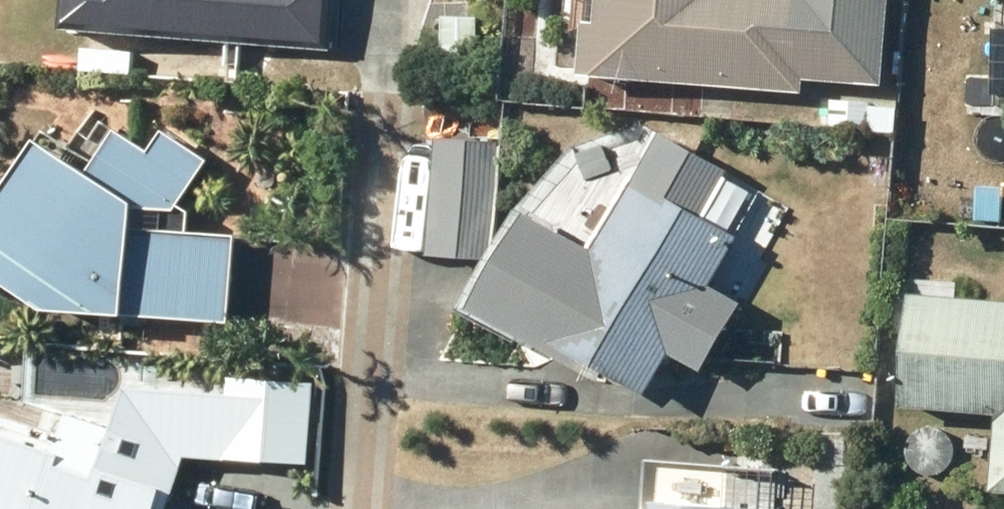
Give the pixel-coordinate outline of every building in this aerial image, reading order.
[(61,11),(314,33),(317,0),(62,0),(61,11)] [(573,65),(798,85),(799,69),(875,76),(882,0),(590,0),(589,13),(577,12),(573,65)] [(438,11),(435,59),(469,61),(472,13),(438,11)] [(826,121),(892,128),(894,103),(865,101),(865,97),(829,93),(826,121)] [(0,171),(0,273),(34,298),(224,313),(231,229),(125,221),(126,200),(168,204),(204,154),(159,122),(143,144),(110,121),(81,162),(32,126),(0,171)] [(698,209),(725,165),(657,125),(589,239),(518,197),(491,243),(499,134),(432,129),(423,245),(487,250),(462,291),(572,356),(579,344),(642,382),(666,342),(696,360),(734,295),(705,278),(734,230),(698,209)] [(991,404),(984,483),(1003,485),(1003,294),(904,285),(894,395),(991,404)] [(17,508),(18,508),(150,508),(151,506),(144,503),(150,485),(159,487),(172,449),(296,454),(300,371),(213,368),(212,388),(212,395),(126,389),(122,427),(118,427),(49,404),(40,430),(0,416),(0,508),(17,508)] [(769,458),(725,454),(721,496),(650,490),(649,508),(765,508),(769,458)]
